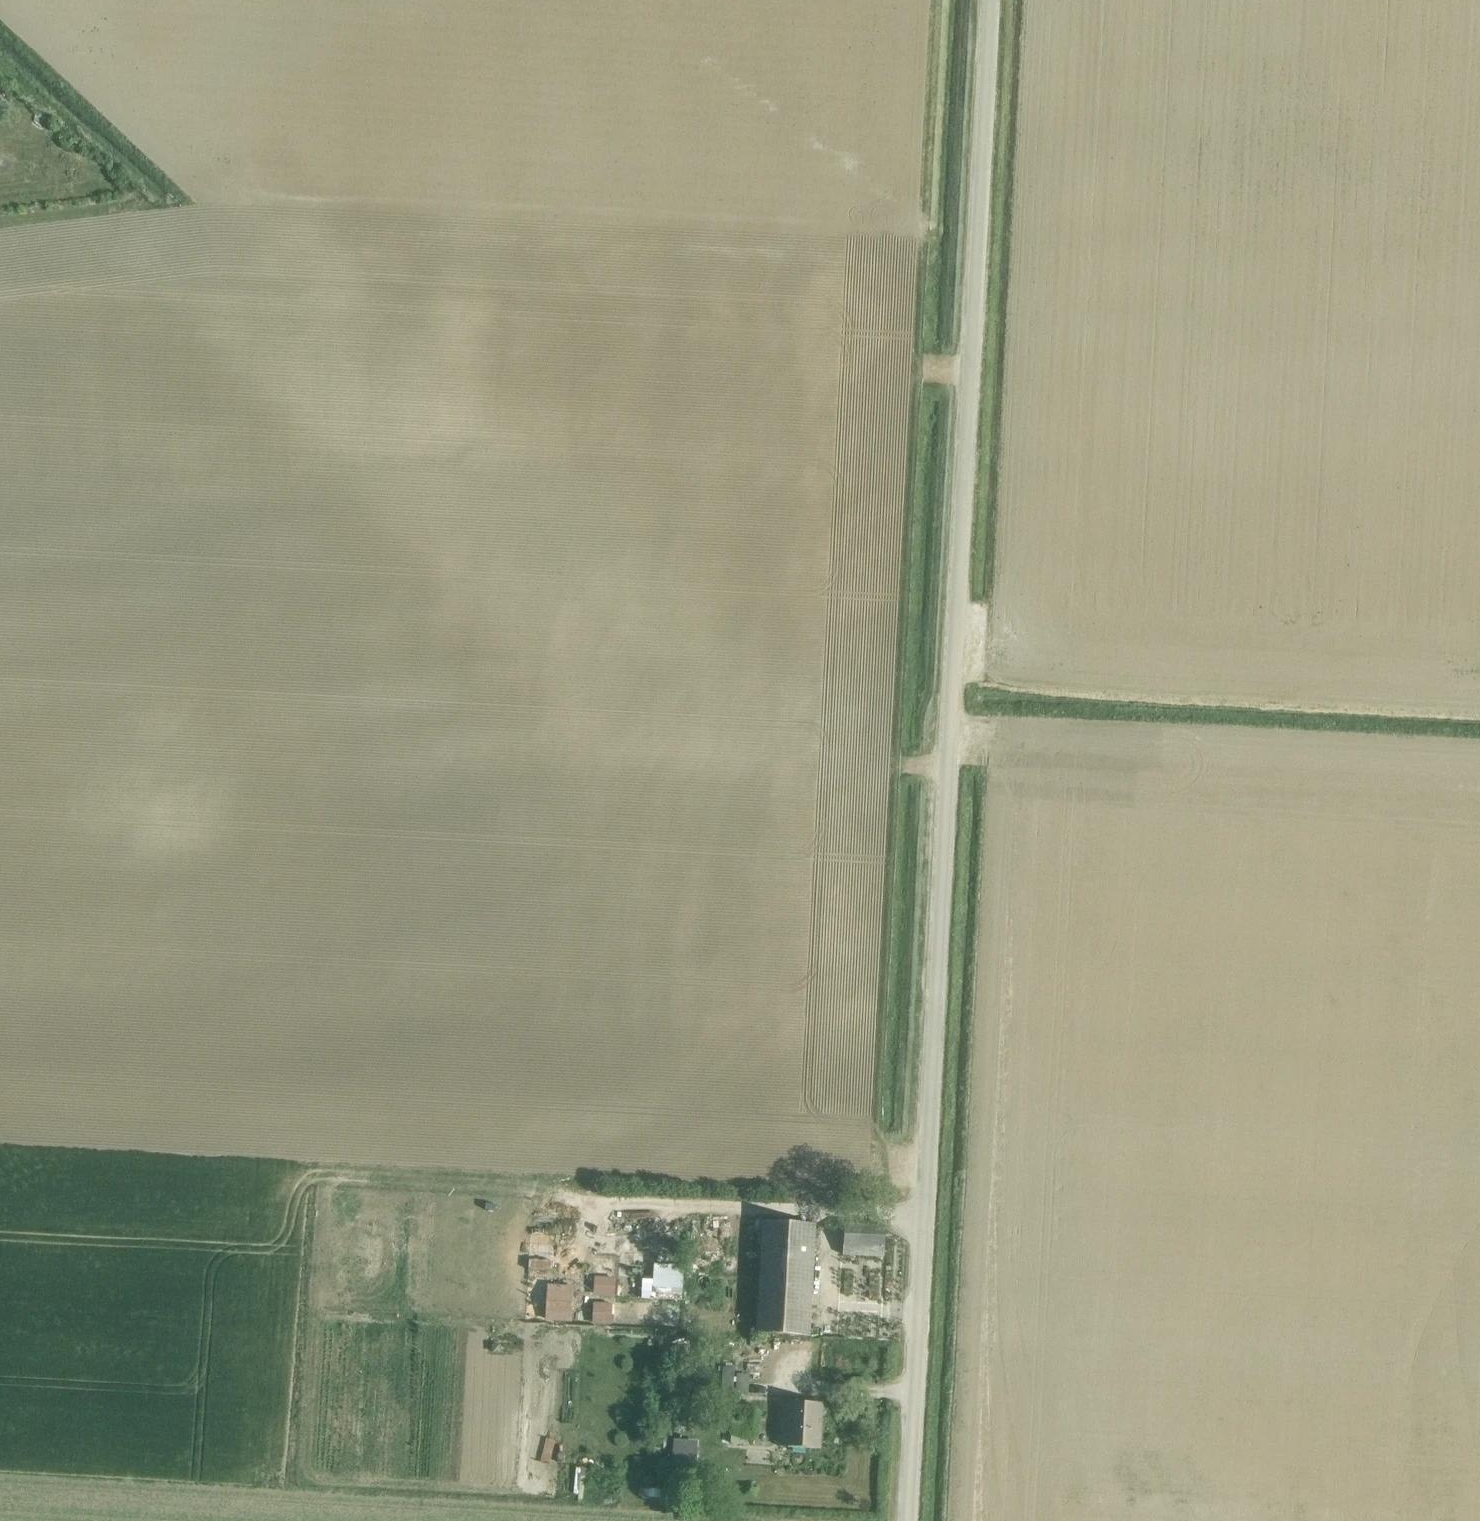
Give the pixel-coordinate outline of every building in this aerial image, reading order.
[(757,1333),(810,1336),(816,1226),(763,1223),(757,1333)] [(844,1247),(884,1249),(886,1227),(845,1225),(844,1247)] [(692,1258),(718,1259),(720,1231),(693,1230),(692,1258)] [(781,1448),(821,1450),(823,1405),(783,1402),(781,1448)] [(731,1444),(753,1446),(755,1408),(733,1407),(731,1435),(732,1435),(731,1444)] [(591,1451),(591,1431),(581,1431),(581,1451),(591,1451)] [(672,1475),(694,1476),(695,1464),(673,1463),(672,1475)]
